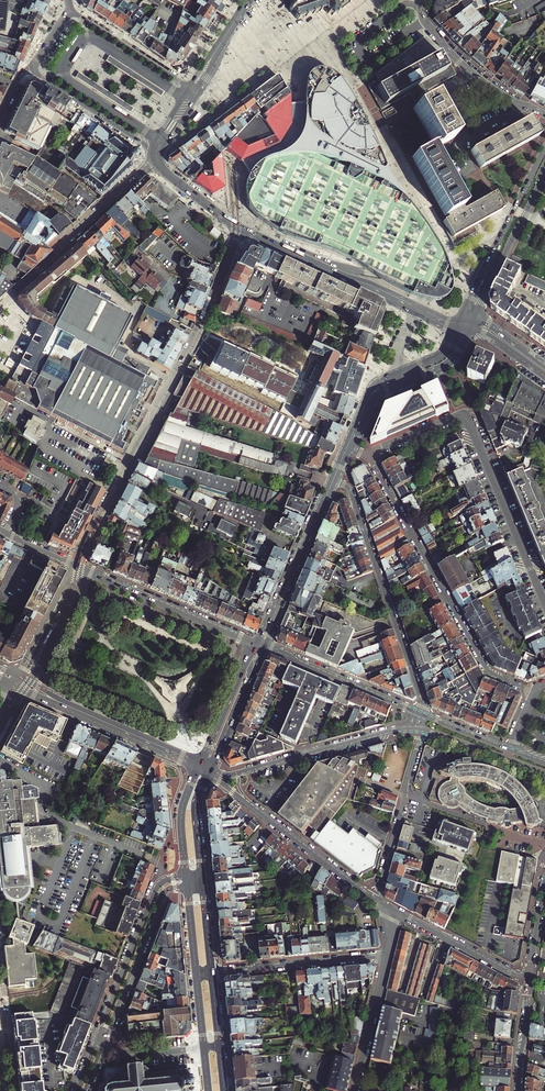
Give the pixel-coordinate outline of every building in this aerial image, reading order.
[(49,2),(44,0),(31,0),(30,3),(42,7),(46,8),(49,2)] [(90,0),(79,0),(81,6),(85,9),(90,0)] [(85,9),(90,12),(96,1),(114,12),(124,0),(90,0),(85,9)] [(112,26),(125,7),(124,6),(125,5),(126,6),(127,5),(131,0),(124,0),(114,12),(105,21),(112,26)] [(202,34),(214,14),(193,0),(186,0),(183,8),(179,18),(202,34)] [(214,14),(217,9),(204,0),(203,0),(193,0),(214,14)] [(217,9),(221,3),(216,0),(204,0),(217,9)] [(291,5),(290,6),(289,7),(289,8),(289,9),(290,11),(291,11),(293,11),(294,9),(296,15),(295,16),(296,19),(297,18),(298,20),(299,19),(298,18),(305,15),(306,17),(307,16),(307,15),(313,12),(313,14),(314,14),(314,12),(319,10),(320,11),(321,11),(321,9),(325,8),(325,9),(326,12),(327,12),(328,12),(327,13),(328,14),(329,13),(332,14),(332,16),(333,16),(333,15),(337,13),(337,14),(338,13),(338,12),(339,9),(340,10),(340,9),(342,8),(342,9),(343,9),(343,8),(349,3),(350,3),(350,2),(350,0),(351,0),(289,0),(291,5)] [(437,17),(446,11),(445,10),(451,7),(455,4),(454,3),(455,2),(455,0),(446,0),(433,5),(432,12),(437,17)] [(469,5),(470,5),(470,3),(468,0),(466,0),(460,3),(455,6),(446,11),(437,17),(433,19),(441,27),(447,22),(446,21),(448,19),(455,14),(467,5),(469,5)] [(41,18),(46,8),(42,7),(30,3),(25,1),(22,9),(41,18)] [(96,1),(90,12),(105,21),(114,12),(96,1)] [(539,14),(544,10),(544,1),(535,8),(539,14)] [(120,31),(128,20),(134,12),(135,11),(129,6),(130,5),(127,5),(126,6),(125,5),(124,6),(125,7),(112,26),(120,31)] [(441,27),(448,35),(454,29),(452,27),(464,16),(469,20),(477,13),(469,5),(467,5),(455,14),(448,19),(446,21),(447,22),(441,27)] [(42,18),(41,18),(22,9),(20,15),(39,24),(42,18)] [(120,31),(128,36),(141,17),(141,16),(140,15),(143,10),(142,9),(139,10),(130,22),(128,20),(120,31)] [(539,14),(535,15),(543,20),(526,41),(544,52),(544,10),(539,14)] [(454,29),(448,35),(457,44),(466,35),(476,25),(477,25),(481,20),(482,21),(483,20),(484,19),(483,18),(477,13),(469,20),(464,16),(452,27),(454,29)] [(37,28),(39,24),(20,15),(18,20),(19,21),(37,28)] [(491,25),(490,24),(487,28),(488,29),(490,31),(485,39),(489,42),(490,43),(485,51),(483,50),(487,44),(483,42),(479,47),(471,58),(475,62),(483,68),(496,48),(497,46),(502,40),(496,36),(506,20),(497,15),(491,25)] [(128,36),(134,40),(142,29),(148,22),(141,17),(128,36)] [(178,23),(200,37),(202,34),(179,18),(178,23)] [(155,38),(148,50),(164,61),(164,60),(167,51),(170,43),(173,35),(175,30),(176,26),(173,24),(167,36),(162,34),(162,35),(159,34),(160,33),(155,30),(158,24),(149,19),(148,22),(142,29),(148,34),(155,38)] [(488,24),(483,20),(482,21),(481,20),(477,25),(476,25),(466,35),(457,44),(461,49),(472,38),(476,34),(479,32),(487,26),(488,24)] [(32,39),(37,28),(19,21),(16,33),(21,35),(32,39)] [(184,35),(185,36),(196,42),(196,43),(200,37),(178,23),(175,30),(184,35)] [(134,40),(141,45),(148,34),(142,29),(134,40)] [(141,45),(148,50),(155,38),(148,34),(141,45)] [(480,40),(476,34),(472,38),(461,49),(471,58),(479,47),(483,42),(480,40)] [(30,45),(32,39),(21,35),(20,39),(14,37),(13,41),(20,43),(21,42),(30,45)] [(172,54),(183,61),(196,42),(185,36),(184,35),(172,54)] [(22,64),(28,52),(30,45),(21,42),(20,43),(13,41),(0,37),(0,57),(18,63),(22,64)] [(368,84),(381,108),(448,72),(437,52),(435,53),(432,48),(431,49),(429,47),(428,48),(425,41),(418,45),(419,46),(413,49),(414,50),(408,53),(409,54),(404,57),(406,60),(390,69),(391,71),(388,72),(388,71),(382,75),(382,76),(377,78),(378,80),(368,84)] [(496,48),(483,68),(486,71),(500,51),(496,48)] [(500,50),(500,51),(486,71),(494,77),(495,75),(506,60),(508,56),(500,50)] [(167,51),(164,60),(173,66),(181,64),(183,61),(172,54),(167,51)] [(163,92),(108,56),(105,61),(160,97),(163,92)] [(18,63),(0,57),(0,72),(13,77),(18,63)] [(515,91),(526,73),(527,72),(525,71),(532,60),(529,58),(522,70),(510,88),(512,90),(515,91)] [(543,59),(539,66),(535,72),(533,77),(523,94),(529,97),(528,98),(530,99),(544,72),(544,60),(543,59)] [(513,65),(506,60),(495,75),(502,80),(509,68),(510,69),(513,65)] [(513,64),(513,65),(510,69),(509,68),(502,80),(500,81),(510,88),(522,70),(513,64)] [(309,71),(308,73),(307,75),(305,79),(305,85),(304,90),(303,102),(303,124),(296,142),(289,147),(282,152),(262,161),(252,167),(248,172),(246,179),(244,183),(244,189),(244,192),(245,197),(246,202),(247,205),(251,211),(259,219),(268,225),(281,233),(289,237),(300,241),(318,246),(330,251),(349,259),(349,261),(351,262),(351,261),(356,263),(363,267),(374,274),(383,280),(396,287),(404,291),(415,296),(423,298),(431,300),(437,301),(441,300),(443,298),(447,296),(449,293),(451,289),(452,284),(451,279),(449,269),(448,267),(445,259),(441,250),(436,241),(424,223),(414,210),(399,191),(393,182),(385,167),(377,147),(367,125),(355,102),(346,88),(337,76),(331,71),(327,69),(324,67),(321,67),(317,67),(314,68),(311,69),(309,71)] [(530,99),(531,100),(530,100),(535,103),(536,102),(540,103),(544,106),(544,72),(530,99)] [(133,109),(78,73),(75,78),(130,113),(133,109)] [(517,92),(518,93),(530,75),(526,73),(515,91),(517,92)] [(523,94),(533,77),(530,75),(518,93),(522,96),(523,94)] [(263,107),(271,101),(285,90),(278,77),(276,76),(265,84),(253,93),(259,101),(263,107)] [(22,96),(22,98),(28,100),(25,107),(35,112),(51,123),(52,121),(54,122),(53,124),(53,125),(60,128),(62,125),(57,123),(58,121),(59,121),(61,117),(38,102),(40,99),(41,100),(47,91),(33,82),(28,83),(27,87),(22,96)] [(267,112),(275,105),(288,95),(285,90),(271,101),(263,107),(262,107),(260,109),(261,110),(262,111),(262,112),(261,113),(260,114),(258,116),(263,121),(265,119),(262,116),(267,112)] [(77,112),(47,91),(41,100),(40,99),(38,102),(61,117),(70,123),(77,112)] [(426,91),(412,98),(415,103),(412,104),(414,108),(413,109),(433,145),(435,148),(453,138),(431,98),(430,99),(426,91)] [(254,105),(259,101),(253,93),(248,97),(254,105)] [(289,103),(288,95),(275,105),(267,112),(262,116),(290,125),(289,103)] [(244,100),(254,116),(255,115),(259,111),(254,105),(248,97),(244,100)] [(17,107),(14,113),(31,123),(46,133),(51,123),(35,112),(25,107),(28,100),(22,98),(19,105),(17,107)] [(254,116),(244,100),(239,104),(245,112),(243,113),(250,120),(254,116)] [(262,107),(263,107),(259,101),(254,105),(259,111),(260,109),(262,107)] [(279,144),(240,161),(244,166),(248,172),(252,167),(262,161),(282,152),(289,147),(296,142),(303,124),(303,102),(296,103),(289,103),(290,125),(279,144)] [(245,112),(239,104),(229,111),(241,130),(250,120),(243,113),(245,112)] [(233,139),(241,130),(229,111),(219,119),(233,139)] [(88,119),(77,112),(70,123),(74,126),(60,147),(62,149),(65,151),(71,144),(77,134),(77,135),(88,119)] [(14,113),(9,123),(42,142),(46,133),(31,123),(14,113)] [(240,161),(279,144),(263,121),(258,116),(255,115),(254,116),(250,120),(241,130),(233,139),(228,144),(226,146),(239,161),(240,161)] [(279,144),(290,125),(262,116),(265,119),(263,121),(279,144)] [(97,126),(88,119),(77,135),(77,134),(71,144),(73,145),(77,139),(78,140),(83,133),(88,137),(97,126)] [(228,144),(233,139),(219,119),(213,124),(228,144)] [(470,151),(480,168),(537,136),(528,119),(470,151)] [(9,123),(4,132),(15,137),(39,148),(42,142),(9,123)] [(226,146),(228,144),(213,124),(208,127),(218,140),(220,138),(222,141),(221,141),(220,143),(224,149),(226,146)] [(131,151),(97,126),(88,137),(86,140),(89,142),(72,164),(69,162),(64,168),(101,197),(107,191),(108,190),(125,173),(126,173),(132,166),(133,165),(133,164),(134,163),(136,163),(135,155),(133,155),(133,154),(132,153),(131,152),(131,151)] [(205,129),(203,131),(212,144),(219,154),(222,151),(224,149),(220,143),(218,140),(208,127),(205,129)] [(210,146),(212,144),(203,131),(196,137),(204,148),(206,147),(207,148),(210,146)] [(14,140),(16,141),(39,152),(40,150),(41,149),(44,143),(42,142),(39,148),(15,137),(14,140)] [(196,158),(207,148),(206,147),(204,148),(196,137),(182,148),(197,165),(203,172),(205,169),(196,158)] [(13,183),(19,174),(23,176),(34,160),(10,149),(9,148),(0,143),(0,174),(13,183)] [(219,154),(212,144),(210,146),(217,156),(219,154)] [(12,145),(10,149),(34,160),(34,159),(36,157),(12,145)] [(444,215),(445,215),(460,206),(462,205),(431,150),(435,148),(433,145),(411,157),(444,215)] [(57,151),(60,153),(66,157),(69,154),(65,151),(62,149),(60,147),(57,151)] [(192,168),(197,165),(182,148),(177,151),(192,168)] [(41,149),(40,150),(53,159),(54,157),(41,149)] [(36,157),(34,159),(47,167),(53,159),(40,150),(39,152),(36,157)] [(188,171),(192,168),(177,151),(173,154),(188,171)] [(52,161),(48,168),(55,173),(65,159),(66,157),(60,153),(55,161),(56,162),(55,163),(54,162),(52,161)] [(167,162),(184,175),(188,171),(173,154),(167,157),(167,162)] [(203,172),(193,182),(211,196),(223,189),(221,164),(220,154),(219,154),(217,156),(205,169),(203,172)] [(23,176),(17,185),(58,213),(60,210),(76,221),(97,201),(77,186),(78,185),(60,173),(58,175),(55,173),(48,168),(47,167),(34,159),(34,160),(23,176)] [(60,173),(64,168),(69,162),(65,159),(55,173),(58,175),(60,173)] [(193,182),(203,172),(197,165),(192,168),(188,171),(184,175),(193,182)] [(7,196),(13,183),(0,174),(0,192),(7,196)] [(17,185),(23,176),(19,174),(13,183),(17,185)] [(128,193),(140,205),(150,197),(169,211),(171,208),(172,209),(179,199),(158,183),(157,183),(153,180),(152,181),(151,180),(147,180),(146,181),(144,178),(128,193)] [(148,212),(140,205),(128,193),(122,199),(135,212),(134,213),(135,214),(139,210),(145,216),(148,213),(148,212)] [(444,229),(453,244),(478,229),(475,224),(499,211),(499,210),(502,208),(494,193),(463,210),(460,206),(445,215),(447,219),(442,221),(446,228),(444,229)] [(122,199),(113,208),(125,220),(133,212),(134,213),(135,212),(122,199)] [(113,207),(104,216),(118,229),(124,224),(126,227),(136,237),(138,236),(139,237),(140,235),(125,220),(113,208),(113,207)] [(26,229),(0,212),(0,218),(23,233),(26,229)] [(57,236),(48,224),(46,222),(42,218),(35,214),(23,233),(0,218),(0,247),(8,251),(7,253),(12,256),(13,255),(22,260),(16,269),(26,275),(52,251),(45,247),(57,236)] [(58,216),(48,224),(57,236),(70,225),(63,219),(58,216)] [(128,237),(118,229),(104,216),(93,227),(106,241),(107,242),(112,238),(107,234),(110,231),(123,242),(128,237)] [(93,227),(88,232),(101,246),(106,241),(93,227)] [(139,246),(144,250),(156,238),(159,240),(165,234),(158,227),(139,246)] [(221,234),(213,228),(210,232),(217,238),(221,234)] [(75,243),(77,245),(86,256),(87,257),(95,250),(108,264),(109,263),(113,259),(101,246),(88,232),(75,243)] [(77,245),(17,298),(17,302),(31,318),(40,322),(44,314),(45,312),(38,308),(34,304),(34,303),(37,303),(37,299),(34,299),(34,298),(51,283),(52,284),(54,284),(86,256),(77,245)] [(271,274),(275,276),(281,262),(277,261),(270,257),(262,253),(257,251),(255,252),(250,250),(248,251),(245,255),(242,253),(235,265),(250,272),(251,272),(253,266),(271,274)] [(137,259),(132,254),(125,262),(130,267),(137,259)] [(137,259),(130,267),(140,276),(147,270),(149,266),(146,264),(145,264),(138,258),(137,259)] [(189,282),(208,290),(217,269),(213,267),(210,266),(208,270),(193,264),(194,263),(188,260),(185,258),(184,259),(183,259),(182,259),(179,265),(180,267),(190,271),(189,273),(188,273),(185,280),(189,282)] [(356,292),(354,295),(318,278),(289,264),(282,261),(281,262),(275,276),(311,293),(354,313),(354,316),(353,334),(356,336),(357,336),(359,332),(373,338),(382,310),(378,303),(356,292)] [(354,295),(356,292),(306,269),(291,261),(289,264),(318,278),(354,295)] [(112,272),(115,269),(109,263),(108,264),(106,266),(112,272)] [(250,272),(235,265),(232,274),(247,281),(249,277),(250,277),(252,273),(251,272),(250,272)] [(506,266),(489,301),(491,310),(544,348),(544,323),(526,309),(524,311),(512,301),(516,294),(511,292),(521,272),(506,266)] [(94,274),(98,278),(102,273),(98,269),(94,274)] [(150,273),(147,270),(140,276),(137,281),(143,286),(146,283),(154,290),(163,280),(160,277),(159,278),(152,272),(150,273)] [(244,288),(247,281),(232,274),(231,274),(227,281),(244,288)] [(7,291),(13,286),(4,279),(5,278),(0,275),(0,297),(7,291)] [(105,285),(109,281),(103,275),(99,279),(105,285)] [(529,276),(525,283),(544,292),(544,283),(529,276)] [(244,288),(227,281),(223,294),(240,301),(245,288),(244,288)] [(195,322),(201,308),(208,290),(189,282),(183,297),(180,296),(175,308),(185,312),(183,317),(195,322)] [(44,314),(40,322),(53,329),(40,355),(42,356),(32,373),(31,372),(24,385),(34,390),(38,404),(36,408),(50,415),(56,418),(120,451),(131,432),(126,429),(127,429),(125,428),(129,420),(132,421),(133,418),(137,420),(140,413),(137,411),(140,405),(137,404),(140,399),(142,400),(146,402),(157,382),(145,376),(149,368),(125,355),(127,351),(117,346),(132,318),(129,316),(130,316),(108,304),(110,300),(100,294),(97,299),(76,288),(75,289),(73,287),(71,291),(66,288),(60,299),(62,301),(61,303),(58,301),(52,313),(57,316),(55,320),(44,314)] [(237,304),(222,298),(216,312),(232,318),(237,304)] [(524,300),(523,301),(538,312),(539,311),(524,300)] [(143,313),(167,325),(171,318),(160,313),(150,308),(146,306),(143,313)] [(309,349),(311,344),(318,330),(324,316),(317,313),(305,339),(256,320),(253,327),(309,349)] [(544,323),(544,321),(533,313),(533,314),(544,323)] [(237,321),(253,327),(256,320),(240,314),(237,321)] [(192,330),(195,322),(183,317),(181,323),(180,324),(192,330)] [(177,357),(183,346),(187,338),(173,330),(171,333),(170,332),(169,333),(168,333),(167,333),(166,335),(166,337),(168,338),(166,342),(161,340),(158,341),(156,344),(156,345),(177,357)] [(311,344),(319,347),(325,333),(318,330),(311,344)] [(349,343),(368,351),(373,338),(359,332),(357,336),(356,336),(355,338),(352,336),(349,343)] [(172,365),(177,357),(156,345),(156,344),(148,340),(148,341),(144,339),(136,354),(163,369),(168,372),(172,365)] [(342,357),(363,366),(368,351),(349,343),(340,339),(338,343),(347,347),(342,357)] [(332,374),(333,372),(337,361),(339,356),(319,347),(311,344),(309,349),(307,352),(321,358),(323,355),(326,356),(321,368),(316,366),(308,382),(313,385),(306,397),(297,415),(276,404),(272,411),(290,421),(291,419),(297,423),(296,425),(311,436),(313,433),(317,425),(319,421),(309,416),(315,403),(328,410),(346,418),(348,419),(354,401),(323,389),(327,380),(330,373),(332,374)] [(31,372),(32,373),(42,356),(40,355),(31,372)] [(343,378),(359,384),(364,371),(365,367),(363,366),(342,357),(339,356),(337,361),(342,363),(349,365),(345,376),(333,372),(332,374),(336,375),(343,378)] [(476,356),(467,377),(485,385),(494,363),(476,356)] [(187,368),(192,370),(197,361),(192,358),(187,368)] [(212,378),(197,370),(199,365),(197,361),(192,370),(196,372),(211,380),(212,378)] [(272,411),(267,409),(211,380),(196,372),(192,370),(187,368),(183,375),(192,379),(188,386),(185,393),(182,399),(179,404),(177,408),(192,412),(219,421),(261,434),(272,411)] [(340,386),(357,392),(359,384),(343,378),(342,379),(340,379),(339,379),(338,378),(337,380),(335,378),(336,375),(332,374),(330,373),(327,380),(340,386)] [(480,414),(491,441),(500,438),(505,423),(509,413),(544,427),(544,426),(544,394),(518,374),(512,390),(511,392),(508,399),(489,391),(481,413),(480,414)] [(180,382),(188,386),(192,379),(183,375),(180,382)] [(12,395),(17,385),(7,380),(2,390),(0,389),(0,418),(12,395)] [(323,389),(354,401),(357,392),(340,386),(327,380),(323,389)] [(176,388),(185,393),(188,386),(180,382),(176,388)] [(383,410),(370,441),(371,443),(448,411),(438,385),(389,405),(385,407),(383,410)] [(173,395),(182,399),(185,393),(176,388),(173,395)] [(50,415),(36,408),(26,403),(12,395),(0,418),(0,420),(22,436),(25,430),(23,429),(26,422),(28,423),(31,417),(45,424),(41,432),(44,433),(41,438),(39,437),(35,445),(38,447),(34,457),(83,482),(84,483),(86,479),(88,476),(95,479),(108,453),(75,437),(52,425),(46,422),(50,415)] [(166,408),(175,412),(177,408),(168,403),(166,408)] [(319,421),(341,429),(346,418),(328,410),(315,403),(309,416),(319,421)] [(279,458),(222,442),(185,431),(191,414),(177,408),(175,412),(173,416),(169,414),(154,444),(146,458),(172,465),(180,467),(193,470),(198,453),(281,478),(284,477),(285,474),(286,475),(288,470),(286,469),(287,467),(285,465),(278,462),(279,458)] [(169,414),(173,416),(175,412),(166,408),(164,412),(169,414)] [(330,455),(333,447),(311,436),(296,425),(295,424),(292,422),(290,421),(272,411),(261,434),(305,447),(309,448),(324,453),(330,455)] [(46,422),(52,425),(54,422),(56,418),(50,415),(46,422)] [(39,437),(41,438),(44,433),(41,432),(45,424),(31,417),(28,423),(26,422),(23,429),(25,430),(22,436),(35,445),(39,437)] [(322,431),(337,438),(341,429),(319,421),(317,425),(324,428),(322,431)] [(513,425),(505,423),(500,438),(491,441),(495,450),(509,444),(514,445),(515,448),(517,448),(519,447),(521,448),(523,443),(525,444),(527,443),(529,439),(528,437),(526,436),(528,431),(516,427),(517,425),(514,423),(513,425)] [(311,436),(333,447),(337,438),(322,431),(320,436),(313,433),(311,436)] [(459,433),(446,438),(445,440),(446,441),(443,450),(463,442),(459,433)] [(540,438),(540,440),(535,455),(543,458),(544,451),(544,440),(540,438)] [(466,451),(463,442),(443,450),(443,453),(444,455),(450,453),(451,457),(466,451)] [(309,448),(305,447),(300,463),(304,464),(309,448)] [(323,458),(324,453),(309,448),(304,464),(300,463),(298,469),(309,472),(311,464),(319,466),(321,459),(322,459),(323,458)] [(28,471),(29,470),(3,455),(4,454),(1,452),(2,452),(0,450),(0,469),(1,470),(6,472),(14,477),(18,480),(24,482),(28,471)] [(473,466),(466,451),(451,457),(440,462),(439,465),(436,467),(437,469),(439,468),(441,469),(449,465),(449,464),(449,463),(451,462),(453,465),(455,466),(457,473),(473,466)] [(387,463),(382,466),(386,473),(405,463),(403,459),(404,457),(407,455),(406,453),(387,463)] [(29,470),(29,468),(4,454),(3,455),(29,470)] [(531,465),(534,458),(526,455),(523,464),(511,469),(509,465),(503,468),(507,478),(522,472),(530,469),(530,468),(531,465)] [(164,474),(177,478),(211,489),(235,496),(240,482),(193,470),(180,467),(172,465),(146,458),(142,467),(146,469),(164,474)] [(408,469),(405,463),(386,473),(391,481),(409,470),(413,468),(412,467),(408,469)] [(161,479),(164,474),(146,469),(142,467),(137,464),(132,473),(150,482),(151,482),(154,476),(161,479)] [(352,475),(358,493),(362,490),(359,486),(373,478),(367,466),(363,466),(354,471),(352,475)] [(479,482),(473,466),(457,473),(454,474),(460,490),(461,489),(479,482)] [(412,475),(409,470),(391,481),(395,489),(404,484),(419,476),(417,472),(412,475)] [(522,472),(507,478),(543,563),(544,569),(544,527),(539,512),(540,512),(539,508),(537,509),(528,488),(530,488),(528,484),(527,485),(522,472)] [(146,489),(150,482),(132,473),(128,480),(135,484),(135,483),(146,489)] [(310,497),(312,489),(304,487),(307,479),(296,476),(293,486),(290,497),(310,503),(311,499),(311,498),(311,497),(310,497)] [(376,484),(373,478),(359,486),(362,490),(358,493),(359,494),(376,484)] [(302,520),(310,503),(290,497),(287,497),(240,482),(235,496),(275,509),(282,512),(302,520)] [(485,497),(479,482),(461,489),(464,496),(466,495),(469,500),(467,501),(465,500),(455,504),(456,507),(455,508),(457,510),(462,506),(485,497)] [(28,496),(31,491),(32,488),(23,483),(23,484),(20,491),(28,496)] [(85,483),(78,497),(96,506),(98,504),(103,492),(100,491),(85,483)] [(381,491),(376,484),(359,494),(361,502),(366,500),(370,497),(381,491)] [(410,496),(404,484),(395,489),(402,501),(410,496)] [(148,505),(147,505),(137,500),(140,493),(126,485),(117,501),(144,519),(145,519),(147,514),(151,515),(154,509),(154,508),(148,505)] [(384,498),(381,491),(370,497),(372,501),(368,503),(363,506),(364,509),(368,507),(370,506),(372,505),(384,498)] [(247,526),(259,531),(264,514),(219,500),(217,503),(195,492),(190,500),(213,511),(213,512),(232,520),(247,526)] [(412,495),(410,496),(402,501),(410,515),(421,510),(412,495)] [(96,506),(78,497),(72,509),(73,510),(72,513),(86,520),(89,521),(94,512),(95,509),(96,506)] [(489,504),(485,497),(462,506),(457,510),(448,514),(450,518),(454,516),(454,517),(465,511),(467,514),(489,504)] [(3,510),(8,512),(12,503),(11,500),(7,498),(2,509),(3,510)] [(388,505),(384,498),(372,505),(373,508),(371,509),(373,513),(388,505)] [(189,518),(194,507),(180,500),(174,511),(189,518)] [(349,500),(339,504),(341,509),(351,505),(349,500)] [(142,523),(144,519),(117,501),(110,515),(118,520),(123,523),(128,526),(130,521),(143,529),(144,526),(144,524),(142,523)] [(340,509),(339,506),(335,504),(335,502),(334,502),(330,511),(340,515),(341,513),(340,509)] [(492,513),(489,504),(467,514),(462,516),(463,519),(465,520),(467,524),(472,522),(492,513)] [(340,509),(341,513),(341,515),(353,511),(351,505),(341,509),(340,509)] [(392,512),(388,505),(373,513),(366,517),(368,522),(376,517),(377,520),(392,512)] [(370,510),(368,507),(364,509),(366,517),(373,513),(371,509),(370,510)] [(6,517),(8,512),(3,510),(2,509),(0,508),(0,509),(0,515),(6,517)] [(335,527),(336,525),(335,525),(340,515),(330,511),(325,522),(335,527)] [(355,517),(353,511),(341,515),(341,522),(355,517)] [(277,519),(299,528),(302,520),(282,512),(281,514),(279,515),(277,519)] [(396,518),(392,512),(377,520),(369,525),(371,532),(396,518)] [(86,520),(72,513),(68,521),(69,521),(85,529),(86,526),(89,521),(86,520)] [(497,525),(492,513),(472,522),(467,524),(465,525),(466,527),(468,528),(468,529),(468,530),(468,532),(468,533),(469,534),(469,535),(471,535),(472,536),(476,533),(497,525)] [(108,520),(116,524),(118,520),(110,515),(108,520)] [(355,517),(341,522),(343,527),(347,526),(357,522),(356,520),(355,517)] [(271,531),(294,541),(299,528),(277,519),(276,518),(276,519),(271,531)] [(401,527),(396,518),(371,532),(375,542),(401,527)] [(217,527),(210,524),(207,531),(224,539),(226,535),(231,537),(235,528),(221,520),(217,527)] [(69,521),(68,521),(68,522),(66,526),(64,525),(63,524),(59,529),(57,532),(55,537),(53,537),(51,536),(48,545),(69,554),(71,555),(72,554),(73,553),(74,550),(82,535),(85,529),(69,521)] [(126,578),(133,558),(143,529),(130,521),(128,526),(126,534),(112,572),(126,578)] [(425,521),(416,526),(419,531),(428,526),(425,521)] [(325,522),(320,536),(334,542),(341,530),(339,529),(335,527),(325,522)] [(339,529),(341,530),(347,533),(348,531),(359,527),(357,522),(347,526),(347,528),(342,527),(339,528),(339,529)] [(120,531),(126,534),(128,526),(123,523),(120,531)] [(501,534),(497,525),(476,533),(478,539),(469,544),(471,549),(474,547),(485,541),(501,534)] [(432,533),(428,526),(419,531),(423,538),(432,533)] [(347,547),(348,547),(350,546),(364,542),(359,527),(348,531),(347,533),(350,535),(352,537),(347,547)] [(411,545),(401,527),(375,542),(382,562),(391,557),(393,555),(411,545)] [(255,541),(262,545),(265,537),(265,536),(258,533),(255,541)] [(432,533),(423,538),(427,546),(435,542),(437,541),(432,533)] [(504,542),(501,534),(485,541),(474,547),(476,551),(486,546),(488,548),(504,542)] [(320,536),(317,542),(330,548),(334,550),(335,547),(345,551),(345,550),(347,547),(334,542),(320,536)] [(164,549),(166,544),(156,537),(154,543),(164,549)] [(260,556),(283,566),(287,555),(284,554),(262,545),(255,541),(249,539),(247,544),(260,550),(261,550),(261,549),(262,550),(262,551),(261,551),(260,553),(260,554),(260,556)] [(6,558),(8,554),(12,545),(4,542),(0,551),(0,571),(4,562),(6,558)] [(326,559),(330,561),(332,557),(327,555),(330,548),(317,542),(312,553),(326,559)] [(350,546),(351,548),(352,548),(354,552),(366,548),(364,542),(350,546)] [(437,546),(435,542),(427,546),(429,550),(437,546)] [(14,556),(22,559),(26,551),(12,545),(8,554),(14,556)] [(89,562),(104,568),(111,552),(95,545),(88,558),(89,562)] [(416,556),(411,545),(393,555),(395,559),(400,556),(403,563),(405,562),(416,556)] [(126,578),(132,580),(143,552),(144,549),(140,547),(139,550),(135,559),(133,558),(126,578)] [(341,560),(342,560),(341,562),(341,563),(346,562),(368,554),(366,548),(354,552),(349,554),(349,556),(344,558),(342,558),(341,560)] [(438,549),(430,553),(433,557),(440,553),(441,553),(438,549)] [(483,577),(490,573),(513,561),(508,550),(494,555),(497,564),(480,573),(483,577)] [(139,583),(145,567),(150,555),(143,552),(132,580),(139,583)] [(326,559),(312,553),(310,559),(324,566),(326,559)] [(445,562),(440,553),(433,557),(438,567),(444,564),(443,562),(445,562)] [(40,620),(48,605),(59,584),(64,574),(52,568),(55,563),(33,554),(29,565),(43,571),(22,611),(23,612),(40,620)] [(179,562),(187,565),(190,559),(182,554),(180,558),(179,562)] [(279,576),(283,566),(260,556),(259,557),(258,557),(257,560),(258,561),(257,562),(256,561),(255,559),(243,554),(241,559),(246,562),(253,565),(279,576)] [(348,569),(349,570),(351,569),(350,567),(353,566),(370,560),(368,554),(346,562),(348,569)] [(165,594),(174,573),(178,562),(162,555),(156,572),(150,588),(165,594)] [(421,564),(416,556),(405,562),(407,567),(403,570),(403,571),(402,572),(403,575),(403,574),(421,564)] [(391,557),(382,562),(385,573),(395,567),(392,560),(393,560),(391,557)] [(455,558),(444,564),(438,567),(453,593),(464,587),(469,584),(455,558)] [(326,581),(329,583),(334,571),(324,566),(310,559),(304,572),(326,581)] [(372,566),(370,560),(353,566),(353,569),(351,569),(349,570),(349,571),(345,573),(346,575),(350,574),(372,566)] [(523,587),(513,561),(490,573),(491,577),(493,578),(498,589),(505,586),(515,590),(523,587)] [(11,565),(4,562),(0,571),(0,587),(11,565)] [(275,584),(279,576),(253,565),(246,562),(245,565),(246,566),(246,567),(247,568),(257,573),(256,576),(275,584)] [(385,573),(387,579),(401,571),(402,572),(403,571),(403,570),(407,567),(405,562),(403,563),(395,567),(385,573)] [(426,572),(421,564),(403,574),(406,578),(401,581),(403,585),(406,583),(408,582),(426,572)] [(374,572),(372,566),(350,574),(351,577),(356,576),(357,578),(374,572)] [(139,583),(150,588),(156,572),(150,570),(151,569),(145,567),(139,583)] [(387,579),(389,583),(397,578),(403,575),(402,572),(401,571),(387,579)] [(297,589),(318,599),(326,581),(304,572),(297,589)] [(432,584),(426,572),(408,582),(412,589),(419,585),(421,590),(432,584)] [(165,594),(186,603),(195,582),(174,573),(165,594)] [(186,603),(192,606),(199,590),(202,584),(199,582),(202,576),(199,574),(195,582),(186,603)] [(259,601),(267,604),(275,584),(256,576),(252,574),(242,598),(245,598),(249,600),(249,599),(250,597),(251,597),(255,599),(259,601)] [(399,582),(397,578),(389,583),(390,587),(399,582)] [(192,606),(200,609),(207,593),(211,582),(209,581),(206,588),(205,588),(203,592),(199,590),(192,606)] [(439,597),(432,584),(421,590),(422,591),(424,590),(430,601),(439,597)] [(200,609),(207,612),(214,596),(218,587),(216,585),(213,591),(212,591),(211,595),(207,593),(200,609)] [(473,603),(464,587),(453,593),(461,609),(473,603)] [(543,633),(523,587),(515,590),(517,594),(506,599),(514,619),(516,618),(518,624),(517,625),(520,632),(522,631),(526,640),(535,636),(543,633)] [(308,617),(316,620),(313,627),(316,629),(327,634),(320,651),(309,647),(306,654),(306,655),(339,669),(347,666),(341,663),(354,631),(350,630),(351,627),(351,625),(349,623),(347,622),(345,622),(343,623),(341,623),(340,624),(339,624),(339,625),(314,614),(317,607),(320,608),(322,601),(318,599),(297,589),(290,605),(301,610),(300,613),(308,617)] [(345,589),(341,596),(371,609),(375,602),(374,602),(345,589)] [(207,612),(215,616),(225,591),(223,590),(221,595),(220,594),(218,598),(214,596),(207,612)] [(215,616),(222,619),(229,603),(225,601),(229,594),(225,591),(215,616)] [(222,619),(229,622),(236,606),(233,604),(235,598),(234,597),(232,595),(229,603),(222,619)] [(453,623),(439,597),(430,601),(434,609),(429,611),(439,631),(453,623)] [(229,622),(241,627),(248,611),(240,607),(242,602),(238,600),(236,606),(229,622)] [(495,669),(515,676),(518,669),(519,667),(521,663),(522,660),(512,656),(513,653),(508,650),(480,600),(473,603),(461,609),(495,669)] [(257,611),(263,614),(267,604),(259,601),(257,605),(253,603),(251,607),(251,608),(254,609),(255,610),(257,611)] [(299,614),(299,613),(301,610),(290,605),(288,609),(299,614)] [(241,627),(249,630),(257,611),(255,610),(254,609),(252,613),(248,611),(241,627)] [(249,630),(255,633),(263,614),(257,611),(249,630)] [(21,657),(33,635),(32,634),(35,628),(36,628),(40,620),(23,612),(19,619),(18,618),(14,626),(15,626),(6,645),(0,642),(0,646),(21,657)] [(286,646),(292,633),(295,624),(288,621),(291,614),(287,612),(276,639),(278,643),(286,646)] [(308,617),(305,624),(313,627),(316,620),(308,617)] [(465,644),(453,623),(439,631),(431,636),(433,639),(434,638),(435,640),(428,644),(425,645),(429,655),(435,652),(439,658),(443,656),(444,657),(450,652),(465,644)] [(313,627),(308,640),(300,637),(294,650),(306,655),(306,654),(309,647),(316,629),(313,627)] [(376,645),(396,638),(394,631),(374,638),(376,645)] [(292,633),(286,646),(294,650),(300,637),(292,633)] [(540,654),(544,652),(544,639),(543,633),(535,636),(538,641),(529,645),(530,649),(532,649),(533,649),(536,656),(540,654)] [(411,647),(418,670),(437,660),(439,658),(435,652),(429,655),(425,645),(428,644),(435,640),(434,638),(433,639),(431,636),(411,647)] [(371,647),(363,650),(355,653),(357,657),(363,655),(362,654),(363,653),(365,657),(374,654),(372,651),(378,649),(379,654),(399,647),(396,638),(376,645),(371,647)] [(361,643),(363,650),(371,647),(368,640),(361,643)] [(472,656),(465,644),(450,652),(444,657),(450,668),(472,656)] [(21,657),(0,647),(0,661),(6,664),(20,660),(21,657)] [(389,666),(404,661),(399,647),(379,654),(361,661),(362,664),(378,659),(379,660),(380,659),(381,660),(383,659),(384,658),(386,658),(389,666)] [(266,662),(277,667),(280,668),(281,666),(284,667),(284,668),(285,669),(285,670),(288,672),(290,668),(292,664),(272,656),(268,657),(266,662)] [(478,667),(472,656),(450,668),(449,668),(455,680),(478,667)] [(418,670),(421,676),(435,668),(433,665),(438,662),(437,660),(418,670)] [(540,677),(544,675),(544,671),(543,666),(533,662),(532,664),(522,660),(521,663),(524,665),(537,670),(540,677)] [(359,661),(347,666),(339,669),(359,677),(366,674),(364,669),(362,665),(360,666),(359,661)] [(407,669),(404,661),(389,666),(387,667),(388,670),(380,673),(382,678),(384,677),(407,669)] [(266,662),(264,666),(275,671),(276,669),(277,670),(283,673),(283,675),(286,676),(288,672),(285,670),(280,668),(277,667),(266,662)] [(421,676),(423,683),(438,674),(437,672),(445,668),(443,664),(435,668),(421,676)] [(530,674),(533,680),(540,677),(537,670),(524,665),(523,668),(519,667),(518,669),(530,674)] [(264,666),(261,672),(272,677),(273,676),(275,671),(264,666)] [(481,674),(478,667),(455,680),(451,682),(453,686),(454,686),(456,686),(457,689),(470,682),(473,686),(460,694),(461,696),(462,698),(461,700),(463,701),(466,702),(473,705),(475,700),(484,678),(481,674)] [(285,678),(283,681),(283,683),(301,691),(281,737),(296,744),(316,697),(333,704),(340,690),(290,668),(288,672),(286,676),(285,678)] [(455,680),(449,668),(438,674),(423,683),(427,694),(447,683),(448,683),(449,683),(451,682),(455,680)] [(409,676),(407,669),(384,677),(385,679),(386,679),(387,680),(388,679),(392,678),(393,682),(395,681),(409,676)] [(518,669),(515,676),(528,682),(533,680),(530,674),(518,669)] [(379,670),(366,674),(359,677),(370,682),(382,678),(380,673),(379,670)] [(169,680),(155,675),(154,678),(161,681),(169,685),(172,688),(172,692),(175,693),(178,691),(177,687),(180,683),(193,673),(190,671),(176,679),(169,680)] [(261,672),(259,677),(270,682),(272,677),(261,672)] [(413,688),(409,676),(395,681),(396,683),(396,684),(397,686),(396,686),(395,687),(398,688),(397,686),(402,684),(404,689),(405,690),(413,688)] [(270,682),(259,677),(257,682),(268,687),(274,689),(276,690),(277,687),(280,689),(282,685),(280,684),(280,685),(278,685),(270,682)] [(382,678),(370,682),(381,687),(386,685),(384,681),(387,680),(386,679),(385,679),(384,677),(382,678)] [(492,681),(484,678),(475,700),(476,700),(477,699),(478,700),(481,694),(485,695),(492,681)] [(499,684),(492,681),(485,695),(481,706),(482,706),(481,711),(487,713),(487,712),(489,709),(485,707),(490,694),(494,696),(499,684)] [(268,687),(257,682),(255,688),(266,693),(266,692),(270,693),(271,694),(272,693),(274,693),(273,695),(276,696),(277,695),(278,694),(273,691),(274,689),(268,687)] [(427,694),(430,704),(442,700),(445,694),(443,691),(448,689),(450,687),(448,683),(447,683),(427,694)] [(389,684),(386,685),(381,687),(394,692),(395,687),(396,686),(397,686),(396,684),(394,686),(389,684)] [(510,689),(499,684),(494,696),(492,701),(500,705),(498,707),(495,715),(498,717),(500,713),(502,707),(505,703),(510,689)] [(342,685),(340,690),(333,704),(328,716),(343,723),(344,722),(350,708),(347,706),(354,690),(342,685)] [(395,687),(394,692),(414,701),(417,698),(413,688),(405,690),(404,689),(403,688),(398,688),(395,687)] [(275,700),(275,699),(269,696),(270,693),(266,692),(266,693),(255,688),(252,693),(253,693),(274,702),(275,700)] [(431,707),(440,711),(444,701),(444,700),(444,699),(445,697),(454,691),(453,688),(452,689),(451,689),(449,690),(448,689),(443,691),(445,694),(442,700),(430,704),(431,707)] [(457,689),(454,691),(445,697),(444,699),(444,700),(446,701),(447,699),(449,698),(452,699),(453,698),(460,694),(457,689)] [(521,694),(510,689),(505,703),(513,706),(514,702),(519,704),(522,697),(521,694)] [(367,696),(354,690),(347,706),(350,708),(355,710),(348,725),(353,727),(357,717),(359,712),(367,696)] [(270,710),(274,702),(253,693),(250,701),(270,710)] [(371,698),(367,696),(359,712),(363,714),(364,712),(365,712),(371,698)] [(446,713),(453,716),(457,706),(456,706),(461,700),(462,698),(461,696),(460,698),(459,698),(457,699),(453,698),(452,699),(451,702),(450,702),(446,713)] [(366,721),(369,721),(378,701),(371,698),(365,712),(364,712),(363,714),(359,712),(357,717),(365,720),(365,721),(366,721)] [(440,711),(446,713),(450,702),(451,702),(452,699),(449,698),(447,699),(446,701),(444,700),(444,701),(440,711)] [(452,717),(459,720),(464,709),(463,708),(460,707),(463,701),(461,700),(456,706),(457,706),(453,716),(452,717)] [(250,701),(247,707),(262,714),(263,711),(269,713),(270,710),(250,701)] [(384,704),(378,701),(369,721),(371,721),(372,721),(374,722),(375,721),(375,720),(377,721),(378,718),(384,704)] [(459,720),(465,723),(470,711),(467,710),(468,707),(471,708),(473,705),(466,702),(463,708),(464,709),(459,720)] [(515,713),(519,704),(514,702),(513,706),(505,703),(502,707),(515,713)] [(391,707),(384,704),(378,718),(385,721),(391,707)] [(0,746),(0,756),(13,763),(17,757),(26,762),(37,741),(51,747),(56,737),(63,724),(22,705),(0,746)] [(262,714),(247,707),(245,713),(259,719),(261,716),(266,719),(267,716),(262,714)] [(513,718),(515,713),(502,707),(500,713),(513,718)] [(465,723),(470,725),(475,713),(470,711),(465,723)] [(491,733),(495,724),(498,719),(498,717),(495,715),(487,712),(487,713),(485,718),(480,729),(491,733)] [(259,719),(245,713),(243,718),(253,723),(258,725),(259,723),(261,724),(260,726),(262,727),(265,722),(259,719)] [(470,725),(475,727),(480,715),(475,713),(470,725)] [(510,724),(513,718),(500,713),(498,717),(498,719),(510,724)] [(475,727),(480,729),(485,718),(480,715),(475,727)] [(361,731),(365,729),(365,722),(365,721),(365,720),(357,717),(353,727),(361,731)] [(252,725),(253,723),(243,718),(240,724),(260,733),(261,729),(252,725)] [(508,729),(510,724),(498,719),(495,724),(508,729)] [(366,721),(365,721),(365,722),(365,729),(380,725),(379,725),(376,723),(374,722),(372,721),(371,721),(369,721),(366,721)] [(260,733),(240,724),(237,732),(249,737),(256,740),(259,733),(260,733)] [(77,760),(78,758),(89,732),(76,726),(75,726),(68,741),(68,742),(63,753),(77,760)] [(85,747),(93,750),(99,736),(89,732),(78,758),(82,759),(85,752),(86,751),(85,750),(84,749),(85,747)] [(325,734),(321,732),(316,743),(321,741),(325,734)] [(93,750),(106,756),(114,743),(99,736),(93,750)] [(275,754),(285,752),(283,743),(267,736),(268,741),(261,743),(256,740),(251,750),(249,756),(250,762),(275,754)] [(251,750),(256,740),(249,737),(244,747),(251,750)] [(244,747),(233,742),(229,750),(239,755),(240,752),(242,752),(242,753),(244,754),(245,754),(249,756),(251,750),(244,747)] [(108,763),(125,770),(136,752),(114,743),(106,756),(101,763),(106,765),(108,763)] [(294,748),(283,743),(285,752),(295,749),(294,748)] [(370,753),(382,758),(383,758),(387,745),(364,751),(370,753)] [(239,755),(229,750),(225,759),(225,762),(227,764),(229,766),(230,767),(244,763),(242,758),(241,755),(239,755)] [(340,758),(360,767),(362,763),(361,761),(367,760),(370,753),(364,751),(340,758)] [(137,795),(140,786),(143,781),(152,759),(136,752),(125,770),(117,785),(137,795)] [(283,810),(279,816),(305,836),(307,833),(305,831),(309,827),(317,832),(311,840),(315,843),(315,844),(360,878),(362,874),(363,875),(374,868),(378,855),(378,854),(380,851),(378,849),(381,845),(368,835),(365,839),(353,830),(348,836),(330,822),(348,800),(353,801),(360,780),(358,779),(359,777),(365,779),(368,770),(360,767),(340,758),(319,764),(318,765),(317,765),(313,770),(283,810)] [(152,759),(143,781),(163,779),(161,763),(152,759)] [(526,821),(527,827),(528,827),(529,828),(531,828),(532,828),(534,828),(534,826),(540,824),(540,823),(538,816),(536,811),(534,805),(531,800),(529,797),(527,795),(522,788),(515,782),(515,781),(512,779),(508,777),(507,777),(503,774),(501,774),(500,773),(499,773),(494,771),(485,769),(479,767),(474,767),(472,767),(471,767),(465,767),(462,767),(460,767),(459,768),(458,768),(448,760),(446,760),(444,761),(442,762),(440,763),(439,764),(437,766),(436,768),(434,770),(433,772),(432,775),(432,778),(436,779),(429,799),(431,801),(442,805),(442,804),(445,806),(446,807),(449,808),(450,808),(454,808),(457,807),(458,806),(459,807),(460,808),(461,808),(461,809),(462,809),(463,810),(464,811),(465,811),(466,812),(469,814),(471,812),(473,813),(478,816),(479,816),(480,817),(482,817),(483,818),(484,818),(485,818),(488,819),(487,821),(488,822),(489,822),(491,822),(493,823),(494,823),(496,823),(497,823),(499,824),(500,825),(500,826),(501,826),(502,827),(502,826),(503,826),(504,826),(504,825),(505,824),(505,823),(506,823),(510,822),(511,824),(514,824),(516,824),(518,823),(519,823),(520,823),(521,822),(523,822),(526,821)] [(279,807),(283,810),(313,770),(309,767),(279,807)] [(2,781),(2,778),(4,778),(4,773),(3,772),(2,771),(1,771),(0,771),(0,772),(0,892),(2,892),(2,894),(3,895),(4,897),(5,899),(6,900),(8,901),(10,902),(12,903),(14,903),(14,896),(18,895),(19,903),(20,902),(23,901),(25,900),(26,898),(28,896),(29,894),(29,892),(29,889),(32,889),(28,848),(59,844),(58,836),(58,833),(57,825),(40,827),(37,827),(35,802),(34,798),(27,799),(23,799),(22,789),(21,779),(9,780),(2,781)] [(380,782),(383,776),(378,774),(375,773),(373,779),(380,782)] [(164,784),(150,785),(151,796),(141,797),(141,798),(139,798),(138,799),(137,799),(137,800),(137,802),(144,801),(143,800),(145,799),(145,801),(151,800),(165,798),(164,784)] [(210,794),(207,803),(220,802),(225,801),(228,798),(219,791),(218,790),(216,790),(215,790),(213,790),(212,792),(210,794)] [(388,794),(386,801),(396,804),(398,798),(388,794)] [(369,806),(393,813),(396,804),(386,801),(384,798),(378,795),(376,801),(378,802),(378,804),(370,802),(369,806)] [(167,813),(165,798),(151,800),(152,808),(148,809),(149,815),(167,813)] [(207,803),(208,812),(221,810),(220,802),(207,803)] [(234,803),(230,809),(233,812),(236,814),(240,809),(241,808),(234,803)] [(168,828),(167,813),(149,815),(148,809),(140,810),(140,817),(168,828)] [(209,820),(210,828),(227,827),(237,826),(241,822),(247,815),(240,809),(236,814),(240,818),(237,821),(227,822),(226,818),(209,820)] [(208,812),(209,820),(226,818),(233,817),(236,814),(233,812),(232,813),(226,814),(225,810),(221,810),(208,812)] [(250,818),(247,815),(241,822),(244,825),(245,824),(250,818)] [(153,847),(160,850),(168,828),(140,817),(137,816),(136,821),(137,823),(145,826),(141,834),(133,831),(131,832),(129,838),(151,846),(153,847)] [(259,825),(250,818),(245,824),(244,825),(248,828),(245,831),(251,835),(259,825)] [(476,836),(441,822),(433,840),(468,854),(476,836)] [(400,841),(397,848),(406,851),(409,843),(410,843),(415,829),(410,827),(404,825),(402,825),(398,840),(400,841)] [(210,828),(211,837),(228,835),(240,834),(240,829),(227,831),(227,827),(210,828)] [(211,837),(211,845),(228,843),(228,835),(211,837)] [(273,835),(263,847),(268,851),(277,839),(273,835)] [(281,842),(277,839),(268,851),(272,854),(281,842)] [(283,840),(281,842),(272,854),(269,857),(273,861),(278,855),(286,846),(288,844),(283,840)] [(211,845),(213,862),(240,858),(239,852),(241,850),(241,848),(239,846),(230,847),(229,843),(228,843),(211,845)] [(289,850),(286,846),(278,855),(280,857),(274,864),(272,862),(269,865),(274,868),(278,863),(281,859),(289,850)] [(294,853),(289,850),(281,859),(283,862),(281,865),(278,863),(274,868),(279,870),(281,868),(286,862),(294,853)] [(519,856),(502,852),(496,882),(511,885),(514,885),(506,929),(502,928),(500,935),(505,936),(505,937),(521,940),(523,940),(525,929),(530,903),(533,888),(537,866),(538,861),(519,856)] [(298,857),(294,853),(286,862),(289,864),(283,871),(281,868),(279,870),(284,873),(286,872),(290,867),(298,857)] [(423,863),(396,854),(393,864),(407,868),(424,873),(427,864),(423,863)] [(303,862),(298,857),(290,867),(292,869),(288,873),(286,872),(284,873),(290,877),(293,874),(296,870),(303,862)] [(213,862),(214,869),(233,867),(232,864),(245,862),(245,858),(240,858),(213,862)] [(431,879),(456,886),(460,874),(462,874),(465,865),(439,858),(438,862),(436,861),(431,879)] [(147,865),(139,861),(136,868),(150,874),(153,867),(147,865)] [(308,866),(303,862),(296,870),(299,873),(297,877),(293,874),(290,877),(300,882),(307,869),(308,866)] [(311,862),(308,866),(307,869),(317,877),(319,873),(321,870),(311,862)] [(393,864),(390,874),(417,883),(418,878),(405,873),(407,868),(393,864)] [(214,869),(215,878),(252,873),(252,869),(233,871),(233,867),(214,869)] [(148,881),(150,874),(136,868),(133,875),(148,881)] [(331,877),(321,870),(319,873),(317,877),(311,887),(321,893),(331,877)] [(215,878),(216,886),(233,884),(233,880),(252,878),(252,873),(215,878)] [(417,883),(390,874),(386,885),(396,888),(399,889),(398,891),(397,893),(402,894),(401,895),(404,896),(405,897),(408,891),(424,897),(434,900),(444,903),(455,906),(459,896),(417,883)] [(145,887),(148,881),(133,875),(131,882),(145,887)] [(346,889),(331,877),(321,893),(320,896),(323,896),(324,901),(327,900),(327,895),(329,891),(340,899),(346,889)] [(216,886),(217,897),(251,893),(256,892),(255,887),(252,888),(252,884),(253,884),(255,885),(257,884),(258,883),(258,881),(233,884),(216,886)] [(143,894),(145,887),(131,882),(128,888),(131,890),(143,894)] [(397,894),(391,891),(385,888),(384,894),(385,897),(394,902),(397,894)] [(139,903),(143,894),(131,890),(128,899),(139,903)] [(394,902),(415,913),(424,897),(408,891),(405,897),(404,896),(401,895),(402,894),(397,893),(397,894),(394,902)] [(251,893),(217,897),(218,905),(236,903),(236,900),(247,898),(247,896),(251,896),(251,893)] [(317,924),(323,923),(326,923),(324,901),(323,896),(320,896),(317,896),(318,910),(316,911),(317,924)] [(136,912),(139,903),(128,899),(124,897),(120,906),(124,908),(136,912)] [(415,913),(425,919),(426,916),(427,916),(428,914),(426,914),(434,900),(424,897),(415,913)] [(94,926),(101,929),(111,903),(104,900),(103,904),(97,919),(94,926)] [(425,919),(433,923),(444,903),(434,900),(426,914),(428,914),(427,916),(426,916),(425,919)] [(90,917),(97,919),(103,904),(97,901),(90,917)] [(218,905),(218,914),(244,911),(243,903),(236,903),(218,905)] [(444,903),(433,923),(444,929),(445,928),(455,906),(444,903)] [(168,904),(161,922),(167,924),(178,923),(176,906),(168,904)] [(126,938),(136,912),(124,908),(114,933),(126,938)] [(218,914),(219,922),(250,919),(251,918),(251,915),(249,915),(248,910),(244,911),(218,914)] [(26,923),(15,919),(8,938),(12,939),(13,946),(4,947),(9,987),(24,985),(24,980),(36,979),(33,954),(25,955),(23,944),(25,945),(33,926),(26,923)] [(219,922),(220,930),(240,928),(240,924),(250,923),(250,919),(219,922)] [(160,966),(164,968),(183,976),(178,923),(167,924),(161,922),(146,961),(160,966)] [(290,922),(281,923),(282,931),(290,930),(290,922)] [(277,937),(268,938),(270,959),(285,957),(282,931),(281,923),(276,924),(277,937)] [(303,937),(300,937),(302,955),(310,954),(308,940),(307,925),(305,925),(305,928),(304,928),(303,930),(303,937)] [(220,930),(221,938),(235,936),(235,932),(241,932),(241,928),(240,928),(220,930)] [(337,934),(336,934),(338,952),(360,949),(359,944),(367,943),(366,931),(364,931),(364,930),(361,930),(361,932),(342,933),(342,932),(338,933),(337,934)] [(75,964),(85,967),(108,976),(110,977),(117,960),(65,940),(41,932),(32,947),(69,961),(75,964)] [(327,935),(327,938),(329,953),(338,952),(336,934),(327,935)] [(221,938),(222,945),(234,944),(233,940),(235,939),(236,940),(239,940),(239,943),(243,943),(242,935),(235,936),(221,938)] [(287,939),(289,957),(302,955),(300,937),(300,935),(288,937),(287,939)] [(370,939),(371,948),(378,948),(381,945),(380,937),(370,939)] [(259,938),(261,959),(270,959),(268,938),(259,938)] [(327,938),(313,939),(314,954),(329,953),(327,938)] [(234,944),(222,945),(223,960),(227,963),(241,961),(239,943),(234,944)] [(421,944),(418,952),(424,953),(426,946),(421,944)] [(469,973),(475,962),(450,949),(449,951),(444,966),(467,978),(467,976),(469,973)] [(396,951),(395,956),(406,959),(407,953),(396,951)] [(418,952),(416,959),(422,960),(424,953),(418,952)] [(160,966),(146,961),(143,969),(163,976),(164,973),(159,971),(160,966)] [(474,975),(480,965),(475,962),(469,973),(471,973),(469,977),(467,976),(467,978),(472,980),(472,979),(474,975)] [(442,974),(444,966),(438,964),(436,972),(442,974)] [(364,979),(369,979),(368,965),(359,966),(361,986),(365,985),(364,979)] [(477,983),(479,978),(485,967),(480,965),(474,975),(476,976),(474,980),(472,979),(472,980),(477,983)] [(361,988),(361,986),(359,966),(345,968),(347,989),(361,988)] [(75,969),(73,969),(67,967),(50,1010),(58,1013),(75,969)] [(85,967),(67,1017),(73,1019),(87,1024),(89,1025),(91,1019),(89,1019),(104,981),(106,982),(108,976),(85,967)] [(483,986),(486,981),(492,971),(485,967),(479,978),(482,979),(479,984),(483,986)] [(161,1000),(166,999),(186,997),(183,976),(164,968),(164,970),(164,971),(164,973),(163,976),(163,984),(167,984),(168,995),(162,996),(161,1000)] [(333,1002),(341,1001),(337,968),(330,969),(331,986),(333,1002)] [(348,1001),(347,989),(345,968),(337,968),(341,1001),(348,1001)] [(162,989),(163,984),(163,976),(143,969),(139,981),(147,983),(162,989)] [(328,986),(331,986),(330,969),(322,970),(325,1000),(325,1004),(329,1004),(328,986)] [(319,1000),(325,1000),(322,970),(307,972),(310,995),(316,994),(317,995),(317,998),(319,1000)] [(486,981),(493,985),(499,975),(492,971),(486,981)] [(312,1016),(310,995),(307,972),(296,973),(297,981),(298,992),(305,991),(305,998),(299,998),(300,1008),(300,1017),(312,1016)] [(440,981),(442,974),(436,972),(434,979),(440,981)] [(498,987),(504,977),(499,975),(493,985),(492,988),(493,989),(494,987),(498,989),(498,987)] [(228,979),(225,983),(227,992),(251,990),(251,983),(264,982),(263,976),(228,979)] [(503,992),(505,988),(509,980),(504,977),(498,987),(503,990),(502,992),(503,992)] [(437,988),(440,981),(434,979),(431,986),(437,988)] [(518,985),(509,980),(505,988),(513,993),(520,994),(520,989),(518,985)] [(142,995),(147,983),(139,981),(134,992),(142,995)] [(410,981),(408,988),(414,990),(416,982),(410,981)] [(435,995),(437,988),(431,986),(429,993),(435,995)] [(408,988),(406,995),(412,997),(414,990),(408,988)] [(253,989),(251,990),(227,992),(228,1001),(248,999),(254,998),(253,989)] [(387,990),(383,1007),(400,1012),(403,1013),(415,1017),(420,999),(418,999),(412,997),(406,995),(404,995),(400,993),(397,993),(387,990)] [(498,996),(497,1011),(512,1013),(517,1014),(520,994),(513,993),(503,992),(502,992),(496,991),(496,996),(498,996)] [(161,1002),(142,995),(134,992),(132,999),(148,1006),(157,1005),(157,1010),(162,1010),(161,1002)] [(433,1003),(435,995),(429,993),(427,1001),(433,1003)] [(166,999),(167,1011),(187,1009),(186,997),(166,999)] [(148,1009),(148,1006),(132,999),(128,1007),(136,1010),(139,1011),(141,1008),(146,1010),(147,1008),(148,1009)] [(248,1004),(248,999),(228,1001),(228,1009),(261,1006),(263,1006),(263,1002),(261,1001),(251,1002),(250,1004),(248,1004)] [(261,1008),(261,1006),(228,1009),(229,1016),(247,1014),(247,1012),(259,1010),(259,1009),(261,1008)] [(134,1014),(136,1010),(128,1007),(125,1016),(134,1015),(134,1014)] [(400,1012),(383,1007),(383,1011),(371,1061),(388,1065),(390,1056),(392,1057),(394,1049),(392,1048),(393,1043),(395,1044),(398,1033),(395,1032),(397,1027),(399,1027),(400,1018),(399,1018),(400,1015),(400,1012)] [(438,1007),(430,1007),(430,1029),(426,1029),(425,1036),(429,1038),(437,1038),(438,1007)] [(287,1018),(300,1017),(300,1008),(287,1009),(287,1018)] [(125,1016),(128,1042),(176,1037),(176,1025),(189,1023),(187,1009),(167,1011),(162,1011),(160,1011),(160,1012),(134,1015),(125,1016)] [(512,1013),(497,1011),(496,1020),(492,1020),(491,1029),(495,1029),(495,1037),(510,1038),(511,1025),(512,1013)] [(13,1014),(20,1085),(21,1090),(41,1090),(33,1012),(13,1014)] [(248,1014),(247,1014),(229,1016),(230,1023),(254,1021),(254,1017),(248,1018),(248,1014)] [(87,1024),(73,1019),(72,1022),(70,1026),(68,1025),(58,1053),(65,1056),(61,1067),(72,1071),(88,1028),(89,1025),(87,1024)] [(264,1020),(254,1021),(230,1023),(231,1036),(256,1034),(256,1033),(257,1033),(257,1030),(255,1029),(255,1027),(257,1027),(259,1028),(262,1028),(263,1027),(263,1024),(265,1024),(264,1020)] [(176,1025),(176,1037),(184,1036),(189,1030),(189,1023),(176,1025)] [(530,1025),(529,1039),(544,1041),(544,1035),(543,1035),(543,1033),(544,1033),(544,1030),(530,1025)] [(464,1031),(464,1039),(471,1039),(472,1032),(464,1031)] [(259,1034),(256,1034),(231,1036),(232,1043),(260,1041),(259,1034)] [(295,1039),(292,1046),(307,1050),(308,1048),(303,1047),(305,1042),(295,1039)] [(262,1040),(260,1041),(232,1043),(233,1052),(253,1050),(253,1045),(263,1044),(262,1040)] [(422,1044),(414,1042),(412,1050),(436,1056),(436,1047),(422,1044)] [(343,1049),(342,1053),(354,1056),(357,1046),(352,1045),(344,1043),(343,1047),(344,1047),(344,1049),(343,1049)] [(534,1045),(532,1052),(544,1056),(544,1049),(534,1045)] [(502,1047),(502,1052),(502,1055),(512,1056),(513,1048),(509,1048),(502,1047)] [(259,1049),(253,1050),(233,1052),(234,1059),(252,1058),(252,1054),(260,1053),(259,1049)] [(468,1057),(463,1056),(463,1061),(479,1062),(479,1063),(483,1063),(489,1063),(512,1065),(512,1056),(502,1055),(502,1052),(476,1050),(475,1058),(468,1058),(468,1057)] [(342,1053),(340,1059),(353,1062),(354,1056),(342,1053)] [(262,1057),(252,1058),(234,1059),(234,1069),(235,1075),(255,1073),(255,1067),(255,1065),(262,1064),(262,1057)] [(329,1090),(331,1090),(346,1090),(353,1062),(340,1059),(333,1057),(326,1086),(326,1089),(329,1090)] [(191,1089),(188,1089),(187,1079),(189,1079),(187,1069),(185,1070),(185,1067),(182,1064),(178,1065),(175,1067),(176,1071),(147,1074),(147,1070),(144,1068),(139,1067),(139,1064),(105,1069),(103,1073),(104,1081),(99,1085),(96,1089),(96,1090),(191,1090),(191,1089)] [(528,1065),(527,1068),(528,1068),(526,1073),(532,1075),(539,1077),(541,1073),(544,1074),(544,1071),(528,1065)] [(477,1087),(490,1088),(510,1090),(511,1070),(489,1069),(482,1068),(478,1068),(477,1087)] [(263,1073),(255,1073),(235,1075),(236,1082),(264,1080),(263,1073)] [(539,1077),(532,1075),(531,1080),(542,1084),(543,1081),(544,1081),(544,1082),(544,1079),(539,1077)] [(542,1084),(531,1080),(526,1078),(525,1090),(542,1090),(542,1087),(544,1087),(544,1084),(542,1084)] [(271,1079),(264,1080),(236,1082),(237,1090),(264,1088),(272,1088),(271,1079)]
